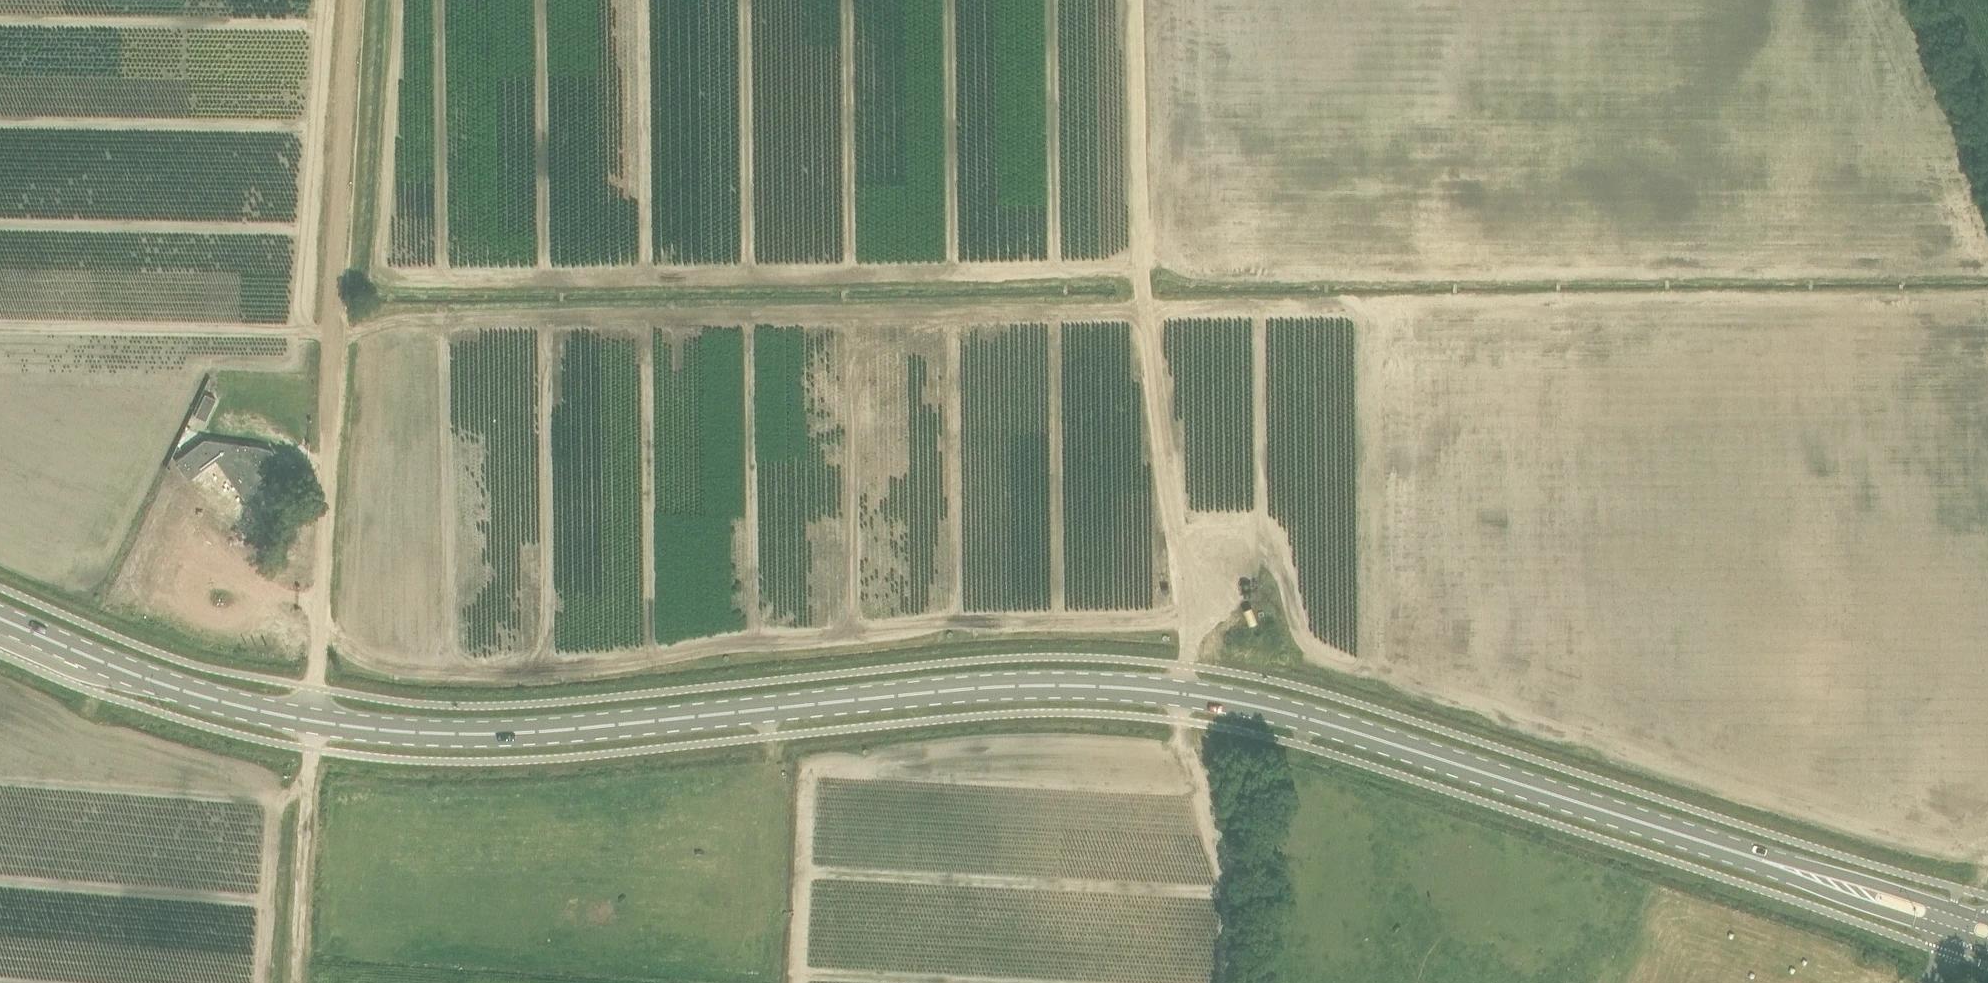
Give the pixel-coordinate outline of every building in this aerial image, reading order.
[(205,393),(195,415),(206,420),(216,398),(205,393)] [(215,458),(233,482),(259,517),(256,520),(255,519),(231,536),(238,546),(268,525),(261,516),(265,513),(271,521),(290,524),(303,515),(275,476),(284,469),(270,450),(257,447),(205,440),(176,461),(188,478),(215,458)]
